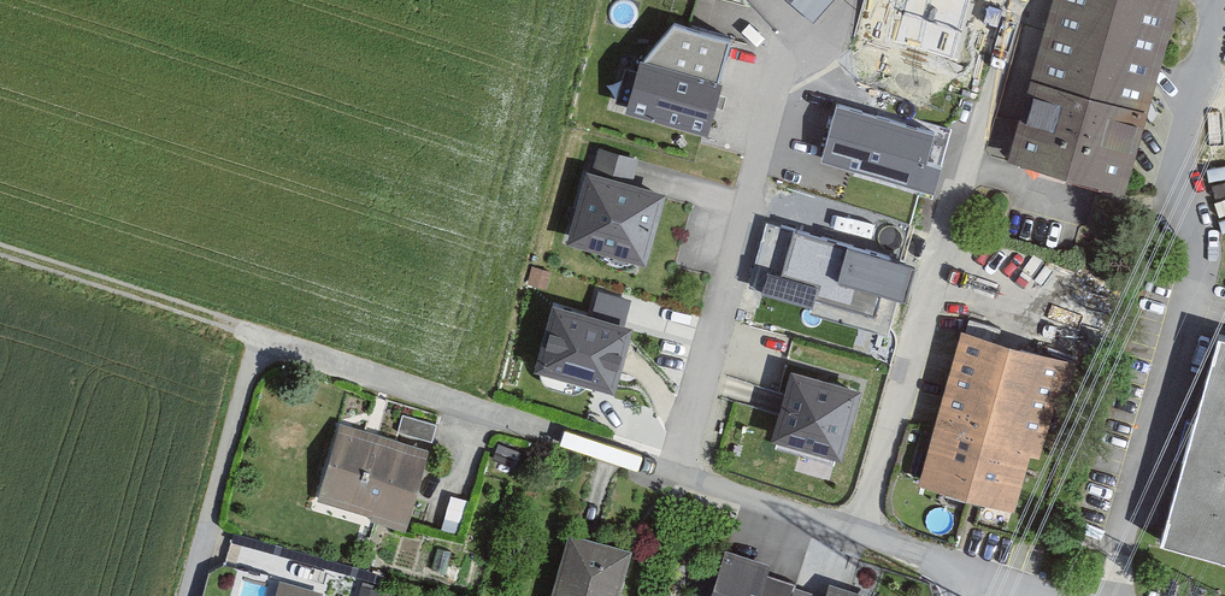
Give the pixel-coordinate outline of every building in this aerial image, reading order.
[(1178,0),(1057,0),(1008,163),(1124,198),(1182,1),(1178,0)] [(644,65),(718,85),(729,43),(673,28),(644,65)] [(625,117),(707,139),(722,86),(718,85),(644,65),(640,63),(625,117)] [(935,134),(835,107),(819,163),(933,194),(940,168),(926,164),(935,134)] [(587,174),(566,248),(646,270),(667,196),(632,186),(639,160),(598,149),(591,175),(587,174)] [(916,268),(767,227),(757,262),(771,266),(766,286),(814,299),(810,314),(889,336),(898,304),(906,306),(916,268)] [(551,273),(532,267),(526,285),(546,291),(551,273)] [(631,301),(598,292),(590,321),(624,330),(631,301)] [(614,397),(632,332),(624,330),(590,321),(552,310),(534,375),(614,397)] [(1070,362),(978,335),(932,488),(1025,515),(1070,362)] [(1218,335),(1160,539),(1224,558),(1224,337),(1218,335)] [(780,363),(760,434),(835,456),(855,386),(780,363)] [(430,447),(342,425),(323,497),(411,519),(430,447)] [(570,537),(554,595),(619,595),(631,553),(570,537)] [(724,554),(713,595),(762,595),(770,567),(724,554)] [(324,594),(280,582),(276,595),(323,595),(324,594)] [(831,585),(827,595),(864,595),(831,585)]
